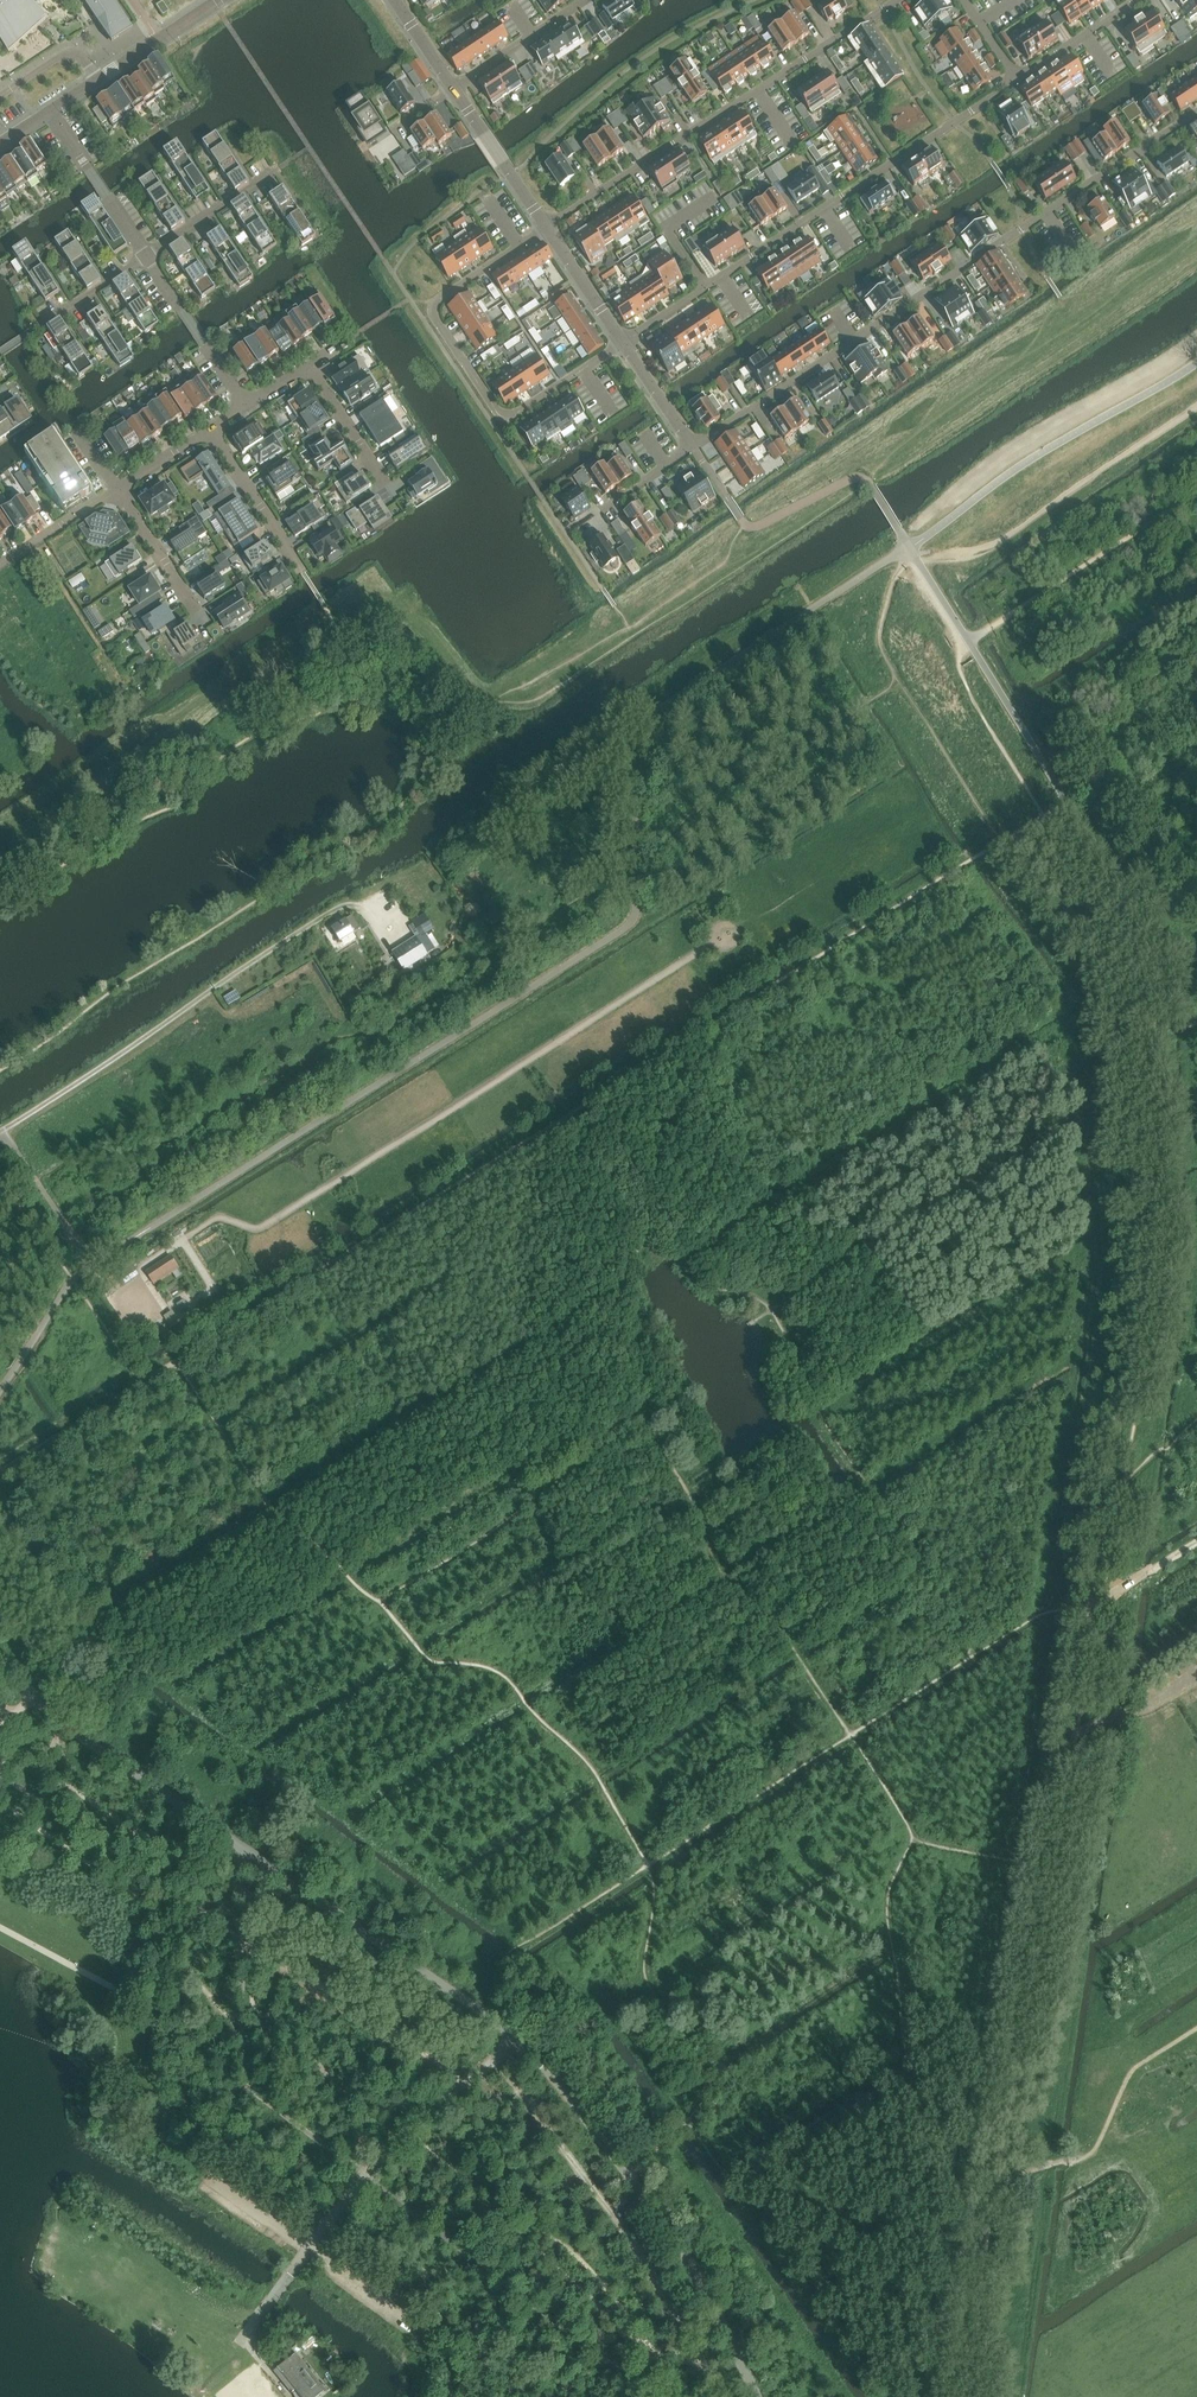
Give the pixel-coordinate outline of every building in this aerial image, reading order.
[(9,52),(48,17),(35,5),(43,0),(0,0),(0,39),(9,52)] [(112,44),(133,30),(130,25),(114,0),(83,0),(112,44)] [(560,0),(538,0),(547,13),(547,14),(562,4),(560,0)] [(599,17),(608,31),(616,26),(613,21),(633,7),(629,0),(613,0),(603,7),(606,12),(599,17)] [(798,0),(796,0),(791,3),(799,15),(806,11),(798,0)] [(806,11),(812,7),(808,0),(798,0),(806,11)] [(818,8),(827,23),(834,18),(835,20),(842,16),(841,14),(853,6),(849,0),(830,0),(818,8)] [(947,0),(929,0),(927,1),(941,22),(949,17),(946,13),(953,9),(947,0)] [(1070,0),(1053,0),(1070,25),(1082,17),(1070,0)] [(1085,0),(1070,0),(1082,17),(1092,10),(1085,0)] [(1101,0),(1085,0),(1092,10),(1103,3),(1101,0)] [(1177,0),(1176,1),(1183,10),(1190,20),(1196,15),(1196,0),(1176,0),(1177,0)] [(163,1),(157,6),(164,16),(170,11),(163,1)] [(941,22),(927,1),(913,11),(924,27),(938,18),(941,22)] [(431,15),(427,9),(421,14),(425,19),(431,15)] [(809,35),(794,13),(781,22),(796,44),(809,35)] [(1168,36),(1152,13),(1142,20),(1141,18),(1137,21),(1154,46),(1168,36)] [(762,27),(753,15),(747,19),(755,31),(762,27)] [(596,19),(590,23),(598,36),(604,31),(596,19)] [(1183,20),(1176,25),(1184,37),(1191,33),(1183,20)] [(508,38),(497,21),(485,30),(495,46),(508,38)] [(1154,46),(1137,21),(1133,23),(1134,25),(1124,32),(1140,55),(1154,46)] [(796,44),(781,22),(767,31),(783,53),(796,44)] [(1058,41),(1045,22),(1030,32),(1043,51),(1058,41)] [(584,44),(569,23),(556,32),(571,53),(584,44)] [(590,23),(584,28),(592,40),(598,36),(590,23)] [(731,23),(725,28),(730,36),(737,32),(731,23)] [(856,52),(878,38),(869,25),(848,39),(856,52)] [(1178,41),(1184,37),(1176,25),(1170,29),(1178,41)] [(935,48),(942,58),(966,42),(958,29),(939,42),(941,44),(935,48)] [(495,46),(485,30),(472,38),(483,55),(495,46)] [(974,30),(968,34),(971,39),(977,34),(974,30)] [(571,53),(556,32),(544,40),(556,58),(558,62),(571,53)] [(1043,51),(1030,32),(1016,42),(1017,42),(1028,59),(1028,60),(1043,51)] [(711,33),(706,37),(710,43),(715,40),(711,33)] [(1012,45),(1004,33),(997,37),(1005,49),(1012,45)] [(977,34),(971,39),(975,44),(981,40),(977,34)] [(774,60),(762,42),(760,43),(756,37),(745,45),(763,71),(769,66),(768,64),(774,60)] [(483,55),(472,38),(460,47),(471,63),(483,55)] [(864,65),(886,50),(878,38),(856,52),(856,53),(860,50),(868,62),(864,64),(864,65)] [(556,58),(544,40),(531,48),(543,66),(556,58)] [(974,54),(971,49),(972,48),(968,41),(966,42),(942,58),(942,59),(948,55),(956,67),(974,54)] [(763,71),(745,45),(733,53),(750,79),(757,74),(756,73),(761,69),(762,71),(763,71)] [(471,63),(460,47),(447,55),(458,72),(471,63)] [(873,77),(894,63),(886,50),(864,65),(873,77)] [(750,79),(733,53),(720,61),(738,87),(744,83),(743,81),(749,77),(750,79)] [(983,67),(979,61),(981,60),(976,53),(974,54),(956,67),(964,79),(983,67)] [(1141,66),(1132,54),(1126,58),(1134,70),(1141,66)] [(178,83),(159,55),(148,62),(149,64),(164,87),(173,81),(176,84),(178,83)] [(991,55),(984,59),(988,64),(994,59),(991,55)] [(841,63),(836,56),(831,60),(835,66),(841,63)] [(1083,74),(1070,56),(1058,64),(1074,88),(1084,81),(1081,75),(1083,74)] [(694,74),(692,72),(697,69),(690,58),(686,61),(685,60),(670,70),(679,83),(686,79),(691,85),(698,80),(700,80),(695,73),(694,74)] [(994,59),(988,64),(991,69),(998,65),(994,59)] [(432,79),(419,60),(411,66),(414,71),(423,84),(423,85),(432,79)] [(738,87),(720,61),(708,70),(712,76),(720,88),(724,94),(725,96),(732,91),(731,89),(736,86),(737,87),(738,87)] [(1074,88),(1058,64),(1057,62),(1050,67),(1051,69),(1045,72),(1062,97),(1074,88)] [(531,63),(525,67),(533,79),(539,75),(531,63)] [(845,69),(841,63),(835,66),(839,73),(845,69)] [(881,90),(903,76),(894,63),(873,77),(881,90)] [(164,87),(149,64),(138,71),(141,74),(155,96),(164,90),(166,93),(168,92),(164,87)] [(523,86),(508,64),(493,74),(508,96),(523,86)] [(991,80),(987,74),(989,73),(984,66),(983,67),(964,79),(973,92),(991,80)] [(525,67),(518,71),(527,83),(533,79),(525,67)] [(423,84),(414,71),(408,76),(416,88),(423,84)] [(1062,97),(1045,72),(1044,71),(1037,75),(1038,77),(1033,81),(1045,99),(1057,91),(1061,97),(1062,97)] [(841,95),(827,73),(812,82),(827,104),(841,95)] [(160,103),(155,96),(141,74),(130,81),(147,106),(155,101),(158,104),(160,103)] [(508,96),(493,74),(479,83),(493,105),(508,96)] [(720,88),(712,76),(705,80),(713,92),(720,88)] [(851,89),(843,79),(842,77),(836,81),(844,94),(851,89)] [(666,78),(660,83),(668,95),(674,91),(666,78)] [(147,106),(130,81),(129,79),(118,87),(135,112),(143,106),(146,109),(148,108),(147,106)] [(707,94),(698,80),(691,85),(686,79),(679,83),(677,84),(682,91),(683,90),(692,104),(707,94)] [(860,85),(856,79),(851,83),(855,89),(860,85)] [(1045,99),(1033,81),(1032,79),(1025,83),(1026,85),(1020,90),(1032,108),(1045,99)] [(1195,79),(1182,87),(1193,104),(1196,101),(1196,82),(1195,79)] [(827,104),(812,82),(797,92),(812,114),(827,104)] [(415,104),(410,96),(406,90),(406,91),(401,83),(386,92),(401,114),(415,104)] [(668,95),(660,83),(653,87),(662,99),(668,95)] [(865,92),(860,85),(855,89),(859,95),(865,92)] [(135,112),(118,87),(107,94),(124,119),(133,113),(135,117),(137,115),(135,112)] [(1193,104),(1182,87),(1169,96),(1180,112),(1193,104)] [(1019,88),(1013,92),(1017,97),(1022,94),(1020,90),(1019,88)] [(1099,94),(1095,88),(1090,91),(1094,98),(1099,94)] [(1154,92),(1139,101),(1155,125),(1169,115),(1165,109),(1167,108),(1162,101),(1161,102),(1154,92)] [(124,119),(107,94),(96,101),(99,106),(93,111),(101,124),(108,119),(111,123),(120,117),(122,120),(124,119)] [(1078,97),(1074,99),(1079,106),(1083,103),(1078,97)] [(672,124),(665,114),(666,113),(660,106),(655,98),(642,107),(657,130),(661,127),(663,131),(672,124)] [(364,100),(350,110),(368,138),(383,129),(364,100)] [(1022,114),(1013,100),(996,111),(1005,125),(1022,114)] [(657,130),(642,107),(640,103),(626,112),(634,124),(633,124),(638,132),(639,131),(644,139),(657,130)] [(1142,115),(1134,103),(1122,111),(1130,124),(1142,115)] [(810,116),(801,104),(795,109),(803,121),(810,116)] [(619,110),(613,114),(621,126),(628,122),(619,110)] [(758,136),(740,111),(729,118),(747,144),(758,136)] [(1032,128),(1027,122),(1031,119),(1026,111),(1022,114),(1005,125),(1015,140),(1032,128)] [(501,119),(497,113),(491,117),(495,124),(501,119)] [(452,136),(437,114),(424,122),(436,141),(439,145),(452,136)] [(621,126),(613,114),(607,118),(615,130),(621,126)] [(831,144),(835,142),(856,127),(849,116),(823,133),(831,144)] [(747,144),(729,118),(719,125),(736,151),(747,144)] [(1116,121),(1102,130),(1105,134),(1117,153),(1131,144),(1116,121)] [(436,141),(424,122),(410,131),(423,150),(436,141)] [(814,122),(807,127),(812,134),(819,130),(814,122)] [(469,136),(461,123),(454,127),(463,140),(469,136)] [(1188,130),(1196,143),(1196,124),(1188,130)] [(736,151),(719,125),(708,132),(725,158),(736,151)] [(842,152),(863,138),(856,127),(835,142),(842,152)] [(624,150),(609,128),(596,137),(611,159),(624,150)] [(725,158),(708,132),(697,140),(714,165),(725,158)] [(233,158),(225,147),(216,134),(207,140),(203,143),(219,168),(233,158)] [(1105,134),(1085,147),(1098,166),(1117,153),(1105,134)] [(1005,136),(1001,139),(1008,149),(1012,146),(1006,136),(1005,136)] [(611,159),(596,137),(583,146),(598,168),(611,159)] [(573,138),(567,142),(575,154),(581,150),(573,138)] [(849,163),(871,149),(863,138),(842,152),(849,163)] [(50,168),(31,140),(20,147),(22,151),(36,172),(45,166),(48,170),(50,168)] [(1078,141),(1071,145),(1079,157),(1086,153),(1078,141)] [(575,154),(567,142),(561,146),(569,158),(575,154)] [(194,167),(185,154),(177,143),(164,152),(180,177),(194,167)] [(1073,161),(1079,157),(1071,145),(1065,149),(1073,161)] [(818,153),(813,146),(808,150),(812,156),(818,153)] [(942,167),(931,149),(932,149),(931,148),(916,158),(928,177),(944,167),(943,166),(942,167)] [(856,174),(878,159),(871,149),(849,163),(856,174)] [(1188,164),(1178,149),(1157,163),(1166,178),(1188,164)] [(36,172),(22,151),(11,158),(28,183),(37,177),(39,181),(41,179),(36,172)] [(690,169),(678,151),(664,161),(676,179),(690,169)] [(423,164),(415,152),(408,156),(411,161),(416,169),(423,164)] [(778,159),(774,153),(768,157),(771,163),(778,159)] [(822,159),(818,153),(812,156),(817,163),(822,159)] [(575,177),(560,156),(546,165),(560,187),(575,177)] [(28,183),(11,158),(1,165),(17,190),(26,184),(28,188),(30,186),(28,183)] [(249,183),(241,171),(233,158),(219,168),(235,192),(249,183)] [(928,177),(916,158),(902,168),(914,187),(928,177)] [(411,161),(399,169),(405,177),(417,169),(416,169),(411,161)] [(679,183),(676,179),(664,161),(649,170),(664,193),(679,183)] [(1075,181),(1063,163),(1049,173),(1061,191),(1075,181)] [(17,190),(1,165),(0,165),(0,187),(7,197),(15,191),(18,195),(20,193),(17,190)] [(210,192),(203,182),(194,167),(180,177),(196,201),(210,192)] [(778,167),(772,171),(775,175),(778,180),(784,176),(778,167)] [(829,191),(814,167),(807,171),(810,175),(809,176),(788,190),(797,204),(819,190),(818,190),(819,189),(823,195),(829,191)] [(778,180),(775,175),(772,171),(770,168),(765,172),(764,173),(772,185),(779,180),(778,180)] [(1133,168),(1122,175),(1142,204),(1152,197),(1153,198),(1157,195),(1154,191),(1149,181),(1144,184),(1133,168)] [(761,175),(757,169),(751,173),(755,179),(761,175)] [(829,176),(825,169),(819,173),(823,179),(829,176)] [(964,184),(956,172),(950,176),(958,188),(964,184)] [(755,179),(751,173),(744,178),(748,183),(750,182),(755,179)] [(1061,191),(1049,173),(1034,183),(1046,201),(1061,191)] [(169,198),(161,186),(153,174),(144,179),(139,182),(155,207),(169,198)] [(1122,175),(1111,182),(1122,198),(1118,201),(1124,210),(1128,207),(1130,211),(1142,204),(1122,175)] [(833,182),(829,176),(823,179),(828,186),(833,183),(833,182)] [(742,183),(738,177),(732,182),(735,187),(742,183)] [(1030,190),(1022,178),(1016,182),(1024,194),(1030,190)] [(727,193),(719,180),(713,184),(721,197),(727,193)] [(869,214),(897,195),(888,181),(877,189),(876,188),(871,192),(860,200),(869,214)] [(1167,182),(1161,187),(1169,199),(1175,195),(1167,182)] [(787,209),(775,190),(774,191),(770,186),(758,194),(774,218),(787,209)] [(0,187),(0,204),(6,200),(8,204),(10,202),(7,197),(0,187)] [(1163,203),(1169,199),(1161,187),(1154,191),(1163,203)] [(299,212),(293,203),(283,188),(269,197),(286,222),(299,212)] [(222,189),(218,192),(223,200),(227,197),(222,189)] [(744,203),(736,191),(730,195),(738,208),(744,203)] [(774,218),(758,194),(749,200),(752,205),(748,208),(761,227),(774,218)] [(738,208),(730,195),(723,200),(731,211),(732,212),(738,208)] [(649,221),(632,196),(621,203),(638,229),(649,221)] [(260,221),(252,209),(244,197),(230,206),(247,231),(260,221)] [(919,197),(912,201),(920,213),(927,209),(919,197)] [(111,222),(98,203),(95,198),(81,207),(98,231),(111,222)] [(185,223),(177,211),(169,198),(155,207),(172,232),(185,223)] [(655,211),(647,199),(641,203),(649,215),(655,211)] [(1115,219),(1102,199),(1087,209),(1091,215),(1090,216),(1094,223),(1096,222),(1100,228),(1115,219)] [(912,201),(906,205),(914,217),(920,213),(912,201)] [(638,229),(621,203),(610,210),(627,236),(638,229)] [(627,236),(610,210),(600,217),(614,239),(617,243),(627,236)] [(316,237),(310,229),(299,212),(286,222),(302,246),(316,237)] [(1133,224),(1125,212),(1118,216),(1127,228),(1133,224)] [(466,222),(462,215),(457,219),(461,225),(466,222)] [(614,239),(600,217),(589,225),(589,224),(589,225),(598,239),(608,253),(603,246),(614,239)] [(577,223),(573,218),(567,222),(571,227),(577,223)] [(999,235),(987,218),(974,227),(971,223),(970,223),(984,244),(999,235)] [(461,225),(457,219),(451,223),(456,229),(461,225)] [(277,246),(268,234),(261,222),(260,222),(260,221),(247,231),(263,256),(277,246)] [(279,226),(276,221),(271,225),(274,230),(279,226)] [(128,247),(111,222),(98,231),(114,256),(128,247)] [(984,244),(970,223),(963,228),(966,232),(959,237),(970,254),(984,244)] [(1095,235),(1087,223),(1081,227),(1089,239),(1095,235)] [(598,239),(589,225),(572,236),(572,235),(572,236),(582,250),(598,239)] [(956,239),(948,227),(942,231),(950,243),(956,239)] [(493,249),(479,228),(468,235),(467,235),(482,257),(493,249)] [(237,254),(230,244),(221,229),(207,239),(223,263),(237,254)] [(745,247),(733,229),(718,238),(731,257),(745,247)] [(445,236),(441,230),(435,233),(440,239),(445,236)] [(482,257),(467,235),(468,235),(465,231),(454,238),(456,242),(457,242),(471,264),(482,257)] [(85,257),(77,245),(69,232),(60,238),(55,241),(71,266),(85,257)] [(440,239),(435,233),(430,237),(434,243),(440,239)] [(654,239),(651,233),(644,238),(648,243),(654,239)] [(245,241),(240,235),(236,238),(240,244),(245,241)] [(667,243),(663,237),(657,242),(660,247),(667,243)] [(648,243),(644,238),(638,242),(642,247),(648,243)] [(699,250),(691,238),(685,242),(693,254),(699,250)] [(731,257),(718,238),(714,241),(713,239),(704,245),(705,247),(703,248),(704,249),(716,266),(715,266),(716,267),(731,257)] [(819,256),(813,246),(807,238),(801,242),(800,240),(793,244),(810,270),(821,263),(817,257),(819,256)] [(608,253),(598,239),(582,250),(591,264),(608,253)] [(199,265),(191,252),(183,240),(169,249),(186,274),(199,265)] [(457,242),(456,242),(446,249),(461,271),(471,264),(457,242)] [(553,259),(543,242),(530,251),(541,267),(553,259)] [(43,267),(34,254),(27,243),(13,252),(29,277),(43,267)] [(810,270),(793,244),(793,245),(794,246),(788,250),(787,248),(781,253),(798,279),(810,270)] [(939,245),(925,254),(938,274),(942,271),(941,269),(951,262),(939,245)] [(633,253),(629,247),(623,252),(627,257),(633,253)] [(461,271),(446,249),(435,257),(449,278),(461,271)] [(166,259),(171,255),(168,250),(167,251),(165,253),(163,256),(162,259),(162,261),(166,262),(166,259)] [(923,250),(909,260),(923,281),(933,274),(934,276),(938,274),(925,254),(923,250)] [(541,267),(530,251),(517,259),(528,276),(541,267)] [(674,265),(664,251),(648,262),(647,262),(655,273),(657,277),(674,265)] [(984,276),(1006,262),(998,251),(977,265),(984,276)] [(627,257),(623,252),(617,256),(620,261),(627,257)] [(798,279),(781,253),(780,253),(781,255),(776,258),(775,257),(768,261),(785,287),(798,279)] [(254,279),(244,264),(237,254),(223,263),(240,288),(254,279)] [(640,261),(636,255),(630,260),(633,265),(640,261)] [(101,281),(93,269),(85,257),(71,266),(88,290),(101,281)] [(607,259),(606,267),(608,270),(613,267),(616,265),(610,257),(607,259)] [(528,276),(517,259),(505,268),(516,284),(528,276)] [(633,265),(630,260),(623,264),(627,269),(633,265)] [(785,287),(768,261),(769,263),(756,271),(769,290),(771,288),(775,294),(785,287)] [(905,273),(897,261),(890,265),(899,277),(905,273)] [(838,268),(835,262),(828,267),(832,272),(838,268)] [(991,287),(1013,272),(1006,262),(984,276),(991,287)] [(216,290),(207,277),(199,265),(186,274),(202,299),(207,296),(207,295),(216,290)] [(683,280),(674,265),(657,277),(666,291),(683,280)] [(59,292),(52,282),(43,267),(29,277),(42,296),(35,301),(39,306),(45,301),(46,302),(59,292)] [(616,273),(613,267),(608,270),(607,271),(610,277),(616,273)] [(516,284),(505,268),(492,276),(503,292),(516,284)] [(601,274),(597,269),(591,273),(595,278),(601,274)] [(610,277),(607,271),(601,275),(600,275),(604,281),(610,277)] [(994,300),(1020,283),(1013,272),(991,287),(998,297),(994,300)] [(669,295),(666,291),(657,277),(655,273),(644,280),(643,281),(658,302),(669,295)] [(143,300),(134,287),(126,275),(113,284),(129,309),(143,300)] [(972,275),(967,279),(971,285),(976,282),(972,275)] [(658,302),(643,281),(644,280),(641,276),(630,284),(632,288),(633,288),(647,309),(658,302)] [(15,277),(10,280),(13,286),(19,282),(15,277)] [(878,284),(873,277),(869,279),(875,287),(878,284)] [(758,278),(752,281),(755,287),(761,283),(758,278)] [(874,287),(869,280),(864,283),(869,290),(874,287)] [(902,299),(891,282),(877,291),(888,308),(902,299)] [(976,282),(971,285),(975,291),(981,288),(976,282)] [(1002,311),(1027,294),(1020,283),(994,300),(1002,311)] [(497,291),(493,284),(487,288),(491,294),(497,291)] [(690,290),(685,284),(680,287),(684,294),(690,290)] [(975,315),(955,286),(945,293),(964,322),(975,315)] [(565,293),(561,287),(556,290),(560,296),(565,293)] [(888,308),(877,291),(875,287),(867,292),(869,296),(863,301),(874,318),(888,308)] [(633,288),(632,288),(622,295),(637,317),(647,309),(633,288)] [(560,296),(556,290),(550,294),(555,300),(560,296)] [(501,297),(497,291),(491,294),(496,301),(501,297)] [(637,317),(622,295),(620,291),(608,298),(625,324),(637,317)] [(335,318),(318,293),(309,299),(307,295),(305,297),(307,300),(324,325),(335,318)] [(456,318),(477,304),(470,293),(448,307),(456,318)] [(964,322),(945,293),(934,300),(953,329),(964,322)] [(579,307),(571,294),(554,305),(563,318),(579,307)] [(984,298),(978,302),(982,308),(988,304),(984,298)] [(159,325),(150,312),(145,303),(143,300),(129,309),(146,334),(150,331),(150,330),(159,325)] [(324,325),(307,300),(299,306),(296,302),(294,304),(297,307),(296,307),(313,332),(324,325)] [(539,306),(536,300),(529,304),(533,310),(539,306)] [(777,308),(774,303),(767,307),(771,313),(777,308)] [(463,329),(484,314),(477,304),(456,318),(463,329)] [(533,310),(529,304),(523,309),(527,314),(533,310)] [(725,326),(710,304),(698,312),(713,334),(725,326)] [(988,304),(982,308),(984,310),(987,314),(992,311),(988,304)] [(511,312),(507,306),(501,309),(506,316),(511,312)] [(313,332),(296,307),(288,313),(285,309),(283,311),(287,316),(302,339),(313,332)] [(588,320),(579,307),(563,318),(571,331),(588,320)] [(117,333),(111,323),(101,309),(87,318),(104,343),(117,333)] [(984,310),(978,314),(986,327),(992,322),(987,314),(984,310)] [(124,319),(121,315),(121,314),(120,311),(114,315),(119,323),(124,319)] [(515,319),(511,312),(506,316),(510,322),(515,319)] [(713,334),(698,312),(688,319),(702,341),(713,334)] [(470,340),(491,325),(484,314),(463,329),(470,340)] [(302,339),(287,316),(278,322),(276,318),(274,320),(276,323),(293,348),(304,341),(302,339)] [(934,339),(919,317),(906,326),(921,348),(934,339)] [(805,318),(799,322),(803,328),(806,325),(809,324),(805,318)] [(77,344),(68,331),(60,319),(47,328),(50,333),(45,336),(54,350),(59,347),(63,353),(77,344)] [(702,341),(688,319),(677,327),(691,348),(702,341)] [(596,332),(588,320),(571,331),(580,343),(596,332)] [(293,348),(276,323),(268,329),(265,325),(263,327),(280,352),(282,355),(293,348)] [(477,351),(499,336),(491,325),(470,340),(477,351)] [(921,348),(906,326),(892,335),(907,357),(921,348)] [(280,352),(263,327),(255,332),(252,329),(250,330),(253,334),(252,334),(269,359),(280,352)] [(691,348),(677,327),(667,333),(666,333),(666,334),(676,348),(685,361),(685,362),(685,361),(681,355),(691,348)] [(538,335),(534,328),(529,332),(533,338),(538,335)] [(830,344),(819,328),(807,336),(817,353),(830,344)] [(605,345),(596,332),(580,343),(588,356),(605,345)] [(952,332),(946,336),(954,349),(960,345),(952,332)] [(134,358),(124,343),(117,333),(104,343),(120,367),(134,358)] [(269,359),(252,334),(244,339),(242,336),(240,337),(242,341),(258,366),(259,366),(269,359)] [(654,340),(650,334),(645,337),(649,343),(654,340)] [(676,348),(666,334),(650,345),(650,344),(649,345),(659,359),(676,348)] [(543,341),(538,335),(533,338),(537,345),(543,341)] [(817,353),(807,336),(794,345),(805,361),(817,353)] [(946,336),(939,341),(947,353),(954,349),(946,336)] [(520,343),(517,337),(510,342),(514,347),(520,343)] [(258,366),(242,341),(233,347),(230,343),(228,345),(247,373),(258,366)] [(514,347),(510,342),(504,346),(508,351),(514,347)] [(93,368),(84,356),(77,344),(63,353),(80,378),(84,374),(93,368)] [(887,367),(881,359),(882,359),(876,351),(871,344),(857,353),(873,376),(875,379),(879,377),(889,370),(887,367)] [(805,361),(794,345),(782,353),(793,369),(805,361)] [(497,353),(493,348),(487,352),(491,358),(497,353)] [(685,361),(676,348),(659,359),(668,373),(668,372),(685,361)] [(491,358),(487,352),(481,357),(484,362),(491,358)] [(873,376),(857,353),(854,355),(852,352),(842,358),(844,361),(849,369),(854,377),(855,376),(860,384),(873,376)] [(555,359),(551,353),(545,357),(549,363),(555,359)] [(773,367),(769,361),(764,353),(747,364),(756,378),(773,367)] [(793,369),(782,353),(769,361),(773,367),(780,378),(793,369)] [(369,373),(370,373),(359,355),(330,374),(341,391),(343,390),(367,375),(369,373)] [(550,376),(535,355),(524,362),(539,384),(550,376)] [(559,366),(555,359),(549,363),(554,369),(559,366)] [(539,384),(524,362),(514,369),(528,391),(539,384)] [(907,363),(901,368),(909,380),(915,376),(907,363)] [(783,381),(780,378),(773,367),(756,378),(766,393),(783,381)] [(901,368),(894,372),(903,384),(909,380),(901,368)] [(528,391),(514,369),(503,376),(517,398),(528,391)] [(176,370),(170,373),(176,381),(181,378),(176,370)] [(218,398),(201,373),(192,379),(190,376),(188,377),(192,384),(207,405),(218,398)] [(377,385),(369,373),(367,375),(344,390),(346,394),(344,395),(351,407),(360,401),(361,401),(371,395),(368,391),(377,385)] [(671,379),(667,374),(661,378),(665,383),(671,379)] [(838,389),(829,374),(808,388),(817,403),(838,389)] [(517,398),(503,376),(492,384),(506,405),(517,398)] [(730,390),(722,377),(716,382),(724,394),(730,390)] [(744,387),(740,381),(734,384),(739,391),(744,387)] [(207,406),(207,405),(192,384),(184,390),(181,386),(179,388),(196,412),(196,413),(207,406)] [(748,393),(744,387),(739,391),(743,397),(748,393)] [(196,412),(179,388),(171,394),(168,390),(166,391),(183,416),(185,420),(196,412)] [(183,416),(166,391),(158,397),(155,393),(153,395),(156,398),(172,423),(183,416)] [(309,391),(288,405),(294,415),(289,418),(293,423),(299,419),(319,406),(309,391)] [(716,413),(722,409),(713,395),(707,400),(703,393),(689,403),(697,415),(695,417),(700,423),(701,422),(706,429),(720,419),(716,413)] [(584,413),(572,395),(559,404),(571,422),(584,413)] [(862,395),(856,399),(864,411),(870,407),(862,395)] [(281,406),(289,401),(285,396),(277,401),(281,406)] [(172,423),(156,398),(147,404),(145,400),(143,402),(146,407),(162,430),(172,423)] [(31,420),(24,410),(26,409),(27,409),(20,399),(1,412),(16,433),(22,429),(20,427),(31,420)] [(364,414),(360,416),(381,448),(388,444),(404,433),(382,399),(363,412),(364,414)] [(812,422),(797,399),(783,408),(798,431),(812,422)] [(856,399),(849,403),(857,415),(864,411),(856,399)] [(571,422),(559,404),(546,412),(558,430),(559,430),(571,422)] [(319,406),(299,419),(308,433),(310,436),(312,440),(322,434),(317,427),(328,420),(319,406)] [(162,430),(146,407),(137,413),(135,409),(133,411),(135,414),(152,439),(163,432),(162,430)] [(798,431),(783,408),(770,417),(785,440),(798,431)] [(1,412),(0,412),(0,440),(8,435),(9,438),(16,433),(1,412)] [(558,430),(546,412),(534,420),(546,438),(546,439),(548,442),(561,433),(559,430),(558,430)] [(152,439),(135,414),(127,420),(124,416),(122,418),(124,420),(140,445),(141,446),(152,439)] [(833,415),(825,420),(830,427),(837,422),(833,415)] [(140,445),(124,420),(115,425),(113,422),(111,423),(113,427),(130,451),(130,452),(140,445)] [(546,438),(534,420),(521,429),(533,447),(546,439),(546,438)] [(833,432),(825,420),(818,424),(827,436),(833,432)] [(130,451),(113,427),(104,433),(102,429),(103,428),(100,423),(97,426),(101,432),(100,432),(118,459),(130,451)] [(597,428),(594,423),(588,427),(591,432),(597,428)] [(242,434),(233,440),(243,455),(245,454),(252,449),(253,449),(269,439),(259,424),(242,434)] [(761,430),(757,424),(751,427),(755,434),(761,430)] [(722,456),(744,441),(736,430),(715,445),(722,456)] [(765,437),(761,430),(755,434),(760,440),(765,437)] [(254,451),(252,452),(254,455),(253,456),(257,463),(259,462),(261,465),(282,451),(277,442),(284,437),(280,431),(269,439),(253,449),(254,451)] [(92,493),(63,449),(53,435),(28,451),(57,494),(54,496),(64,511),(67,509),(67,510),(92,493)] [(416,435),(389,453),(392,457),(389,459),(397,472),(428,451),(420,439),(419,439),(416,435)] [(354,464),(347,454),(348,453),(342,442),(332,449),(325,439),(310,449),(316,459),(312,461),(319,472),(334,462),(341,472),(354,464)] [(780,440),(774,444),(777,450),(781,456),(788,452),(780,440)] [(729,467),(751,452),(744,441),(722,456),(729,467)] [(633,454),(625,442),(619,446),(627,458),(633,454)] [(774,444),(767,448),(771,454),(777,450),(774,444)] [(777,450),(771,454),(775,460),(781,456),(777,450)] [(736,477),(758,463),(751,452),(729,467),(736,477)] [(232,488),(209,453),(181,471),(189,483),(204,473),(219,497),(232,488)] [(550,460),(546,455),(540,459),(543,464),(550,460)] [(301,479),(292,464),(291,464),(286,457),(267,470),(271,477),(269,479),(272,483),(270,485),(276,495),(293,484),(293,485),(296,483),(296,482),(301,479)] [(445,479),(432,458),(413,470),(418,476),(417,477),(418,478),(409,483),(412,488),(408,491),(413,499),(417,496),(418,497),(428,491),(429,493),(437,488),(436,485),(442,481),(445,479)] [(633,476),(620,458),(607,467),(619,485),(633,476)] [(619,485),(607,467),(604,463),(591,472),(606,494),(619,485)] [(744,488),(765,474),(758,463),(736,477),(744,488)] [(591,482),(583,470),(577,474),(578,475),(585,486),(591,482)] [(684,500),(707,484),(698,471),(691,476),(691,475),(683,481),(675,486),(684,500)] [(347,504),(371,488),(366,480),(363,481),(360,477),(357,479),(353,473),(335,485),(339,490),(338,490),(347,504)] [(585,486),(578,475),(573,477),(581,489),(585,486)] [(167,506),(175,501),(173,497),(179,493),(172,483),(166,487),(165,484),(141,500),(151,516),(159,511),(162,515),(170,510),(167,506)] [(709,503),(716,498),(707,484),(684,500),(693,513),(701,508),(709,503)] [(592,509),(586,500),(577,486),(560,497),(575,520),(592,509)] [(675,499),(667,487),(661,491),(669,503),(675,499)] [(35,513),(41,509),(39,506),(43,503),(34,491),(31,494),(32,496),(26,500),(23,496),(14,503),(12,499),(10,500),(26,525),(38,518),(35,513)] [(308,510),(287,524),(296,537),(325,518),(320,510),(325,506),(318,495),(304,505),(308,510)] [(356,509),(346,515),(357,531),(368,523),(374,532),(393,520),(378,497),(359,509),(360,510),(358,511),(356,509)] [(249,515),(240,501),(239,499),(214,515),(224,531),(249,515)] [(16,532),(26,525),(10,500),(1,506),(0,504),(0,509),(13,529),(16,532)] [(205,513),(198,502),(193,506),(199,516),(200,516),(205,513)] [(648,516),(639,503),(624,513),(632,526),(640,521),(645,528),(652,523),(653,522),(649,515),(648,516)] [(0,509),(0,532),(3,536),(13,529),(0,509)] [(673,510),(667,514),(675,527),(681,522),(673,510)] [(205,513),(200,516),(204,523),(209,520),(212,517),(208,511),(205,513)] [(129,533),(118,515),(110,520),(104,512),(80,527),(89,540),(110,545),(129,533)] [(667,514),(660,519),(668,531),(675,527),(667,514)] [(258,529),(249,515),(224,531),(235,547),(260,531),(259,529),(258,529)] [(183,535),(171,543),(185,564),(205,551),(197,539),(207,533),(197,517),(179,529),(183,535)] [(625,533),(617,521),(611,525),(619,537),(623,534),(625,533)] [(661,537),(652,523),(645,528),(640,521),(632,526),(631,527),(636,534),(637,533),(646,547),(661,537)] [(341,542),(332,528),(310,543),(319,556),(324,553),(327,559),(339,551),(335,545),(341,542)] [(623,534),(619,537),(625,546),(629,543),(623,534)] [(618,558),(613,551),(614,550),(609,543),(608,544),(603,536),(590,545),(594,552),(591,554),(597,563),(600,561),(604,567),(618,558)] [(271,557),(273,556),(265,543),(242,558),(250,570),(261,563),(264,567),(273,561),(271,557)] [(116,579),(142,561),(133,546),(106,563),(116,579)] [(634,560),(625,546),(617,551),(627,566),(634,560)] [(230,549),(223,554),(228,560),(234,556),(230,549)] [(238,560),(236,556),(230,560),(232,564),(238,560)] [(294,585),(282,566),(257,582),(266,596),(279,587),(282,586),(286,591),(294,585)] [(205,600),(226,586),(219,575),(198,589),(205,600)] [(140,605),(130,611),(135,619),(163,600),(158,593),(160,592),(150,577),(131,589),(140,605)] [(249,594),(242,583),(236,586),(243,598),(249,594)] [(232,626),(250,614),(237,595),(221,606),(224,612),(216,617),(223,627),(229,622),(232,626)] [(166,607),(144,621),(152,634),(158,630),(161,635),(166,632),(175,626),(176,625),(173,620),(174,620),(166,607)] [(202,644),(189,624),(179,631),(175,626),(166,632),(182,657),(202,644)] [(109,625),(98,632),(103,639),(114,632),(109,625)] [(130,647),(127,642),(121,646),(125,651),(130,647)] [(425,914),(412,922),(421,937),(434,929),(425,914)] [(353,934),(357,938),(364,934),(352,915),(332,929),(341,942),(353,934)] [(416,939),(393,953),(403,969),(426,955),(416,939)] [(229,1006),(240,999),(235,991),(224,998),(229,1006)] [(180,1269),(171,1255),(145,1271),(154,1285),(180,1269)] [(274,2371),(295,2396),(317,2396),(326,2389),(296,2353),(285,2362),(274,2371)]
